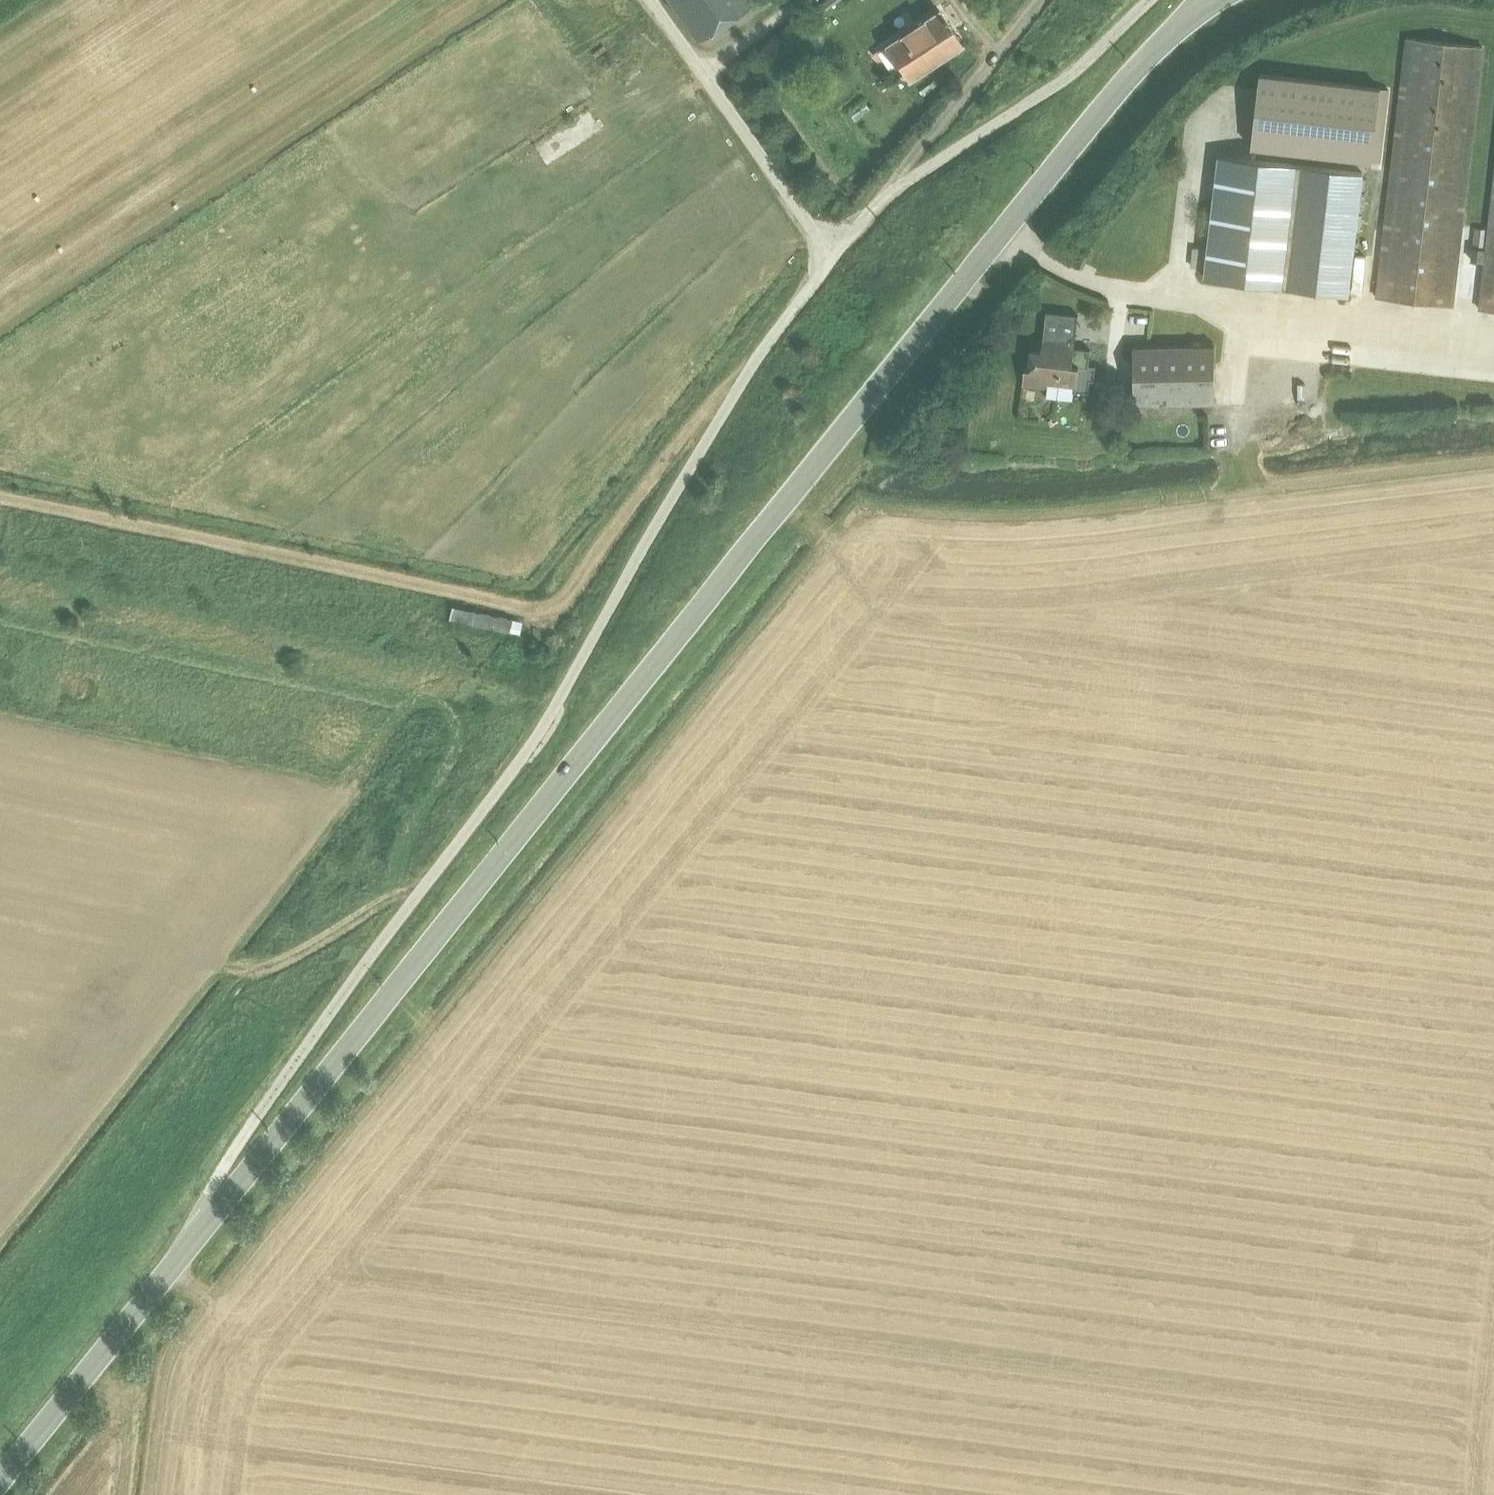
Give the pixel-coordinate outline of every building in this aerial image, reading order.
[(697,40),(699,39),(750,5),(747,0),(669,0),(697,40)] [(939,9),(884,45),(899,67),(897,68),(900,73),(902,72),(907,80),(962,44),(939,9)] [(1406,38),(1376,297),(1454,307),(1485,47),(1406,38)] [(1372,162),(1381,89),(1259,73),(1250,148),(1364,161),(1372,162)] [(1381,89),(1372,162),(1381,163),(1390,90),(1381,89)] [(1220,156),(1205,279),(1349,296),(1364,172),(1220,156)] [(1471,261),(1484,263),(1480,297),(1479,309),(1493,311),(1493,175),(1488,229),(1475,228),(1471,261)] [(1193,246),(1191,265),(1204,267),(1206,247),(1193,246)] [(1466,272),(1468,272),(1469,271),(1470,269),(1471,268),(1471,266),(1470,265),(1469,263),(1467,262),(1466,262),(1464,262),(1463,263),(1462,264),(1461,266),(1461,267),(1461,269),(1462,270),(1463,271),(1465,272),(1466,272)] [(1472,276),(1472,278),(1473,279),(1474,280),(1475,281),(1477,281),(1479,281),(1480,280),(1481,279),(1482,277),(1482,276),(1481,274),(1481,273),(1479,272),(1478,271),(1476,271),(1475,272),(1473,273),(1472,274),(1472,276)] [(1464,283),(1465,283),(1467,283),(1468,282),(1469,281),(1469,279),(1469,277),(1468,276),(1467,275),(1466,274),(1464,274),(1462,274),(1461,275),(1460,276),(1459,278),(1459,279),(1460,281),(1461,282),(1462,283),(1464,283)] [(1474,292),(1475,292),(1477,292),(1478,291),(1479,290),(1480,289),(1480,287),(1480,286),(1479,285),(1478,284),(1476,283),(1475,283),(1473,284),(1472,285),(1471,286),(1471,287),(1471,289),(1472,290),(1473,291),(1474,292)] [(1465,286),(1464,285),(1462,285),(1461,286),(1460,287),(1459,288),(1459,289),(1459,291),(1460,292),(1461,293),(1462,294),(1463,294),(1465,294),(1466,293),(1467,292),(1468,291),(1468,289),(1467,288),(1466,287),(1465,286)] [(1025,369),(1023,386),(1048,388),(1047,396),(1073,400),(1075,389),(1089,391),(1090,380),(1094,380),(1096,366),(1089,365),(1091,350),(1077,348),(1075,349),(1075,343),(1070,341),(1070,338),(1076,337),(1078,315),(1047,312),(1042,350),(1031,349),(1029,369),(1025,369)] [(1215,345),(1134,346),(1134,404),(1216,403),(1215,345)] [(450,605),(448,618),(508,631),(516,633),(520,633),(521,627),(522,621),(517,620),(450,605)]
